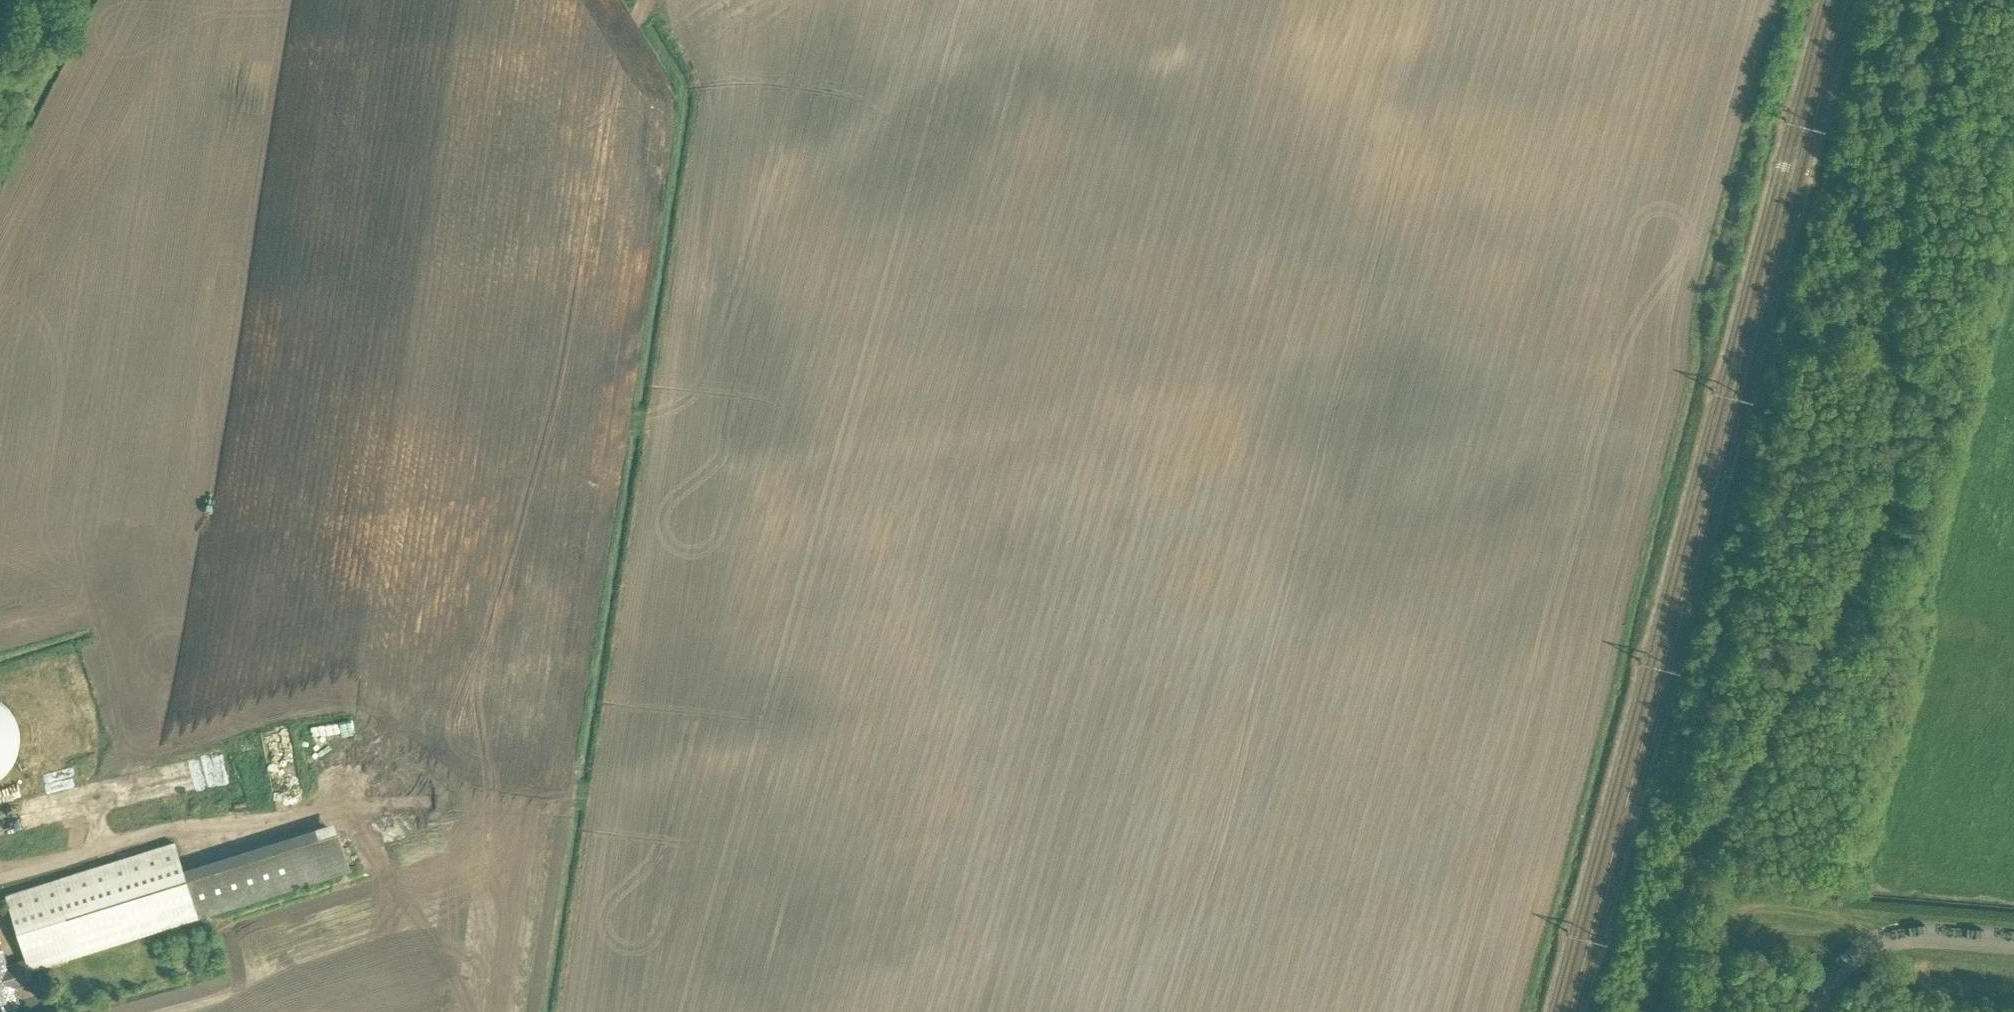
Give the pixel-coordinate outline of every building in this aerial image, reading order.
[(31,975),(64,964),(77,1011),(94,1011),(217,974),(200,917),(308,883),(295,836),(184,870),(176,844),(6,900),(26,959),(8,965),(2,948),(0,949),(0,1010),(20,1003),(14,986),(32,980),(31,975)]
